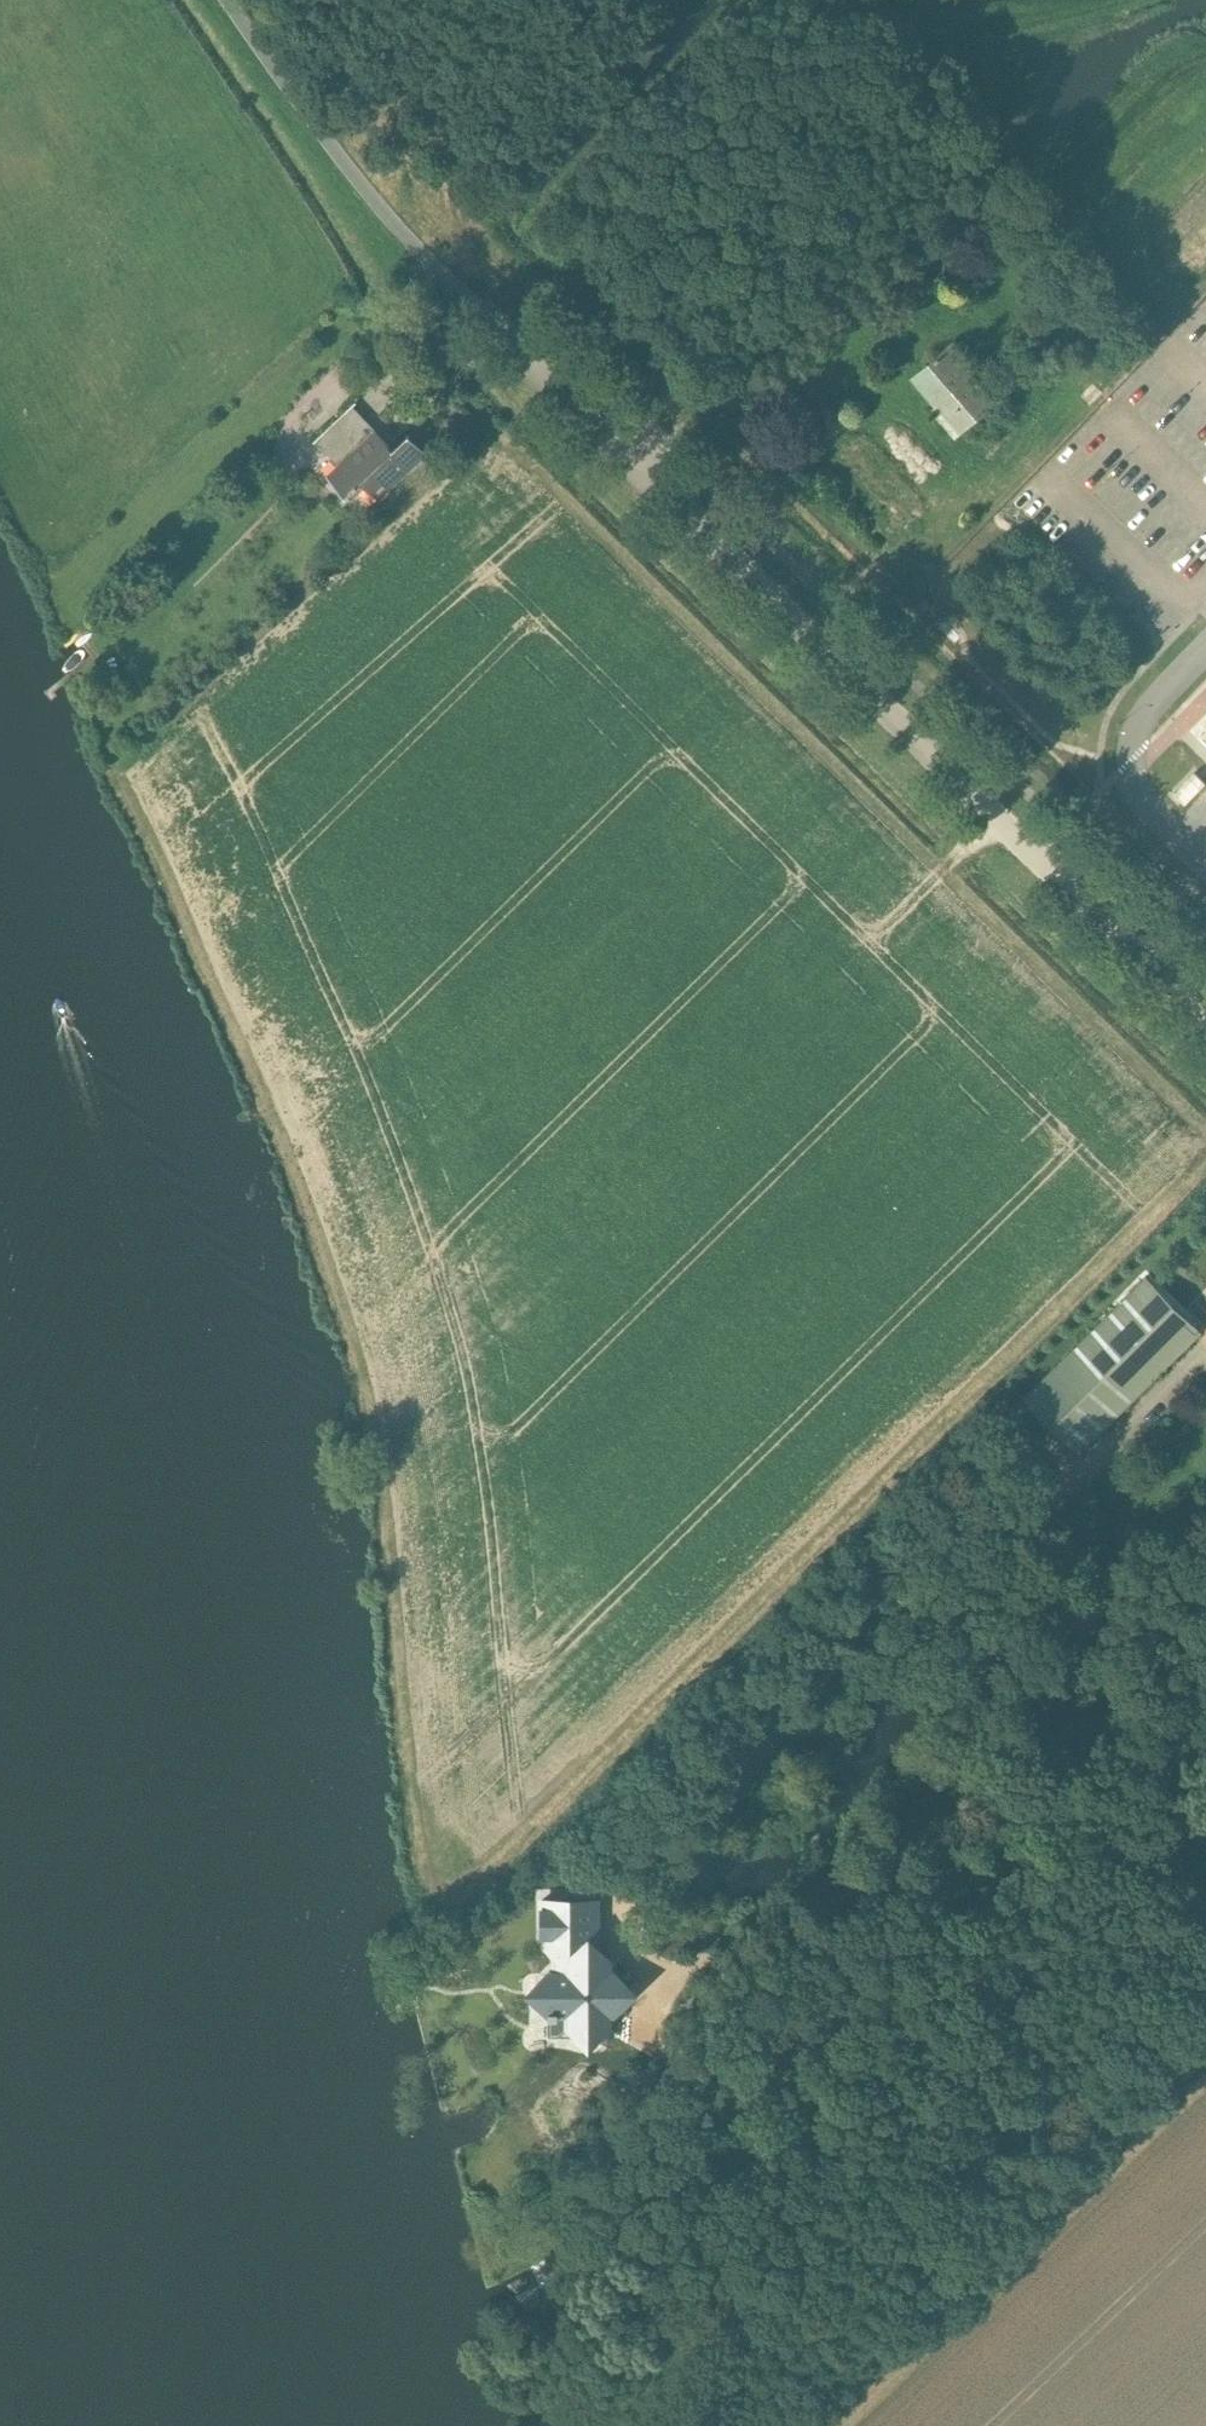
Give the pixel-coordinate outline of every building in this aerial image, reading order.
[(961,355),(971,346),(964,338),(955,346),(952,341),(910,378),(934,406),(929,410),(953,437),(994,401),(962,365),(967,361),(961,355)] [(393,447),(375,428),(353,404),(315,440),(338,464),(326,474),(345,495),(360,480),(377,498),(427,452),(409,432),(393,447)] [(1079,1451),(1200,1331),(1146,1276),(1025,1396),(1079,1451)] [(546,1961),(522,1982),(544,2006),(565,2006),(565,2019),(586,2039),(610,2018),(609,2007),(612,2007),(634,1982),(610,1960),(611,1950),(599,1937),(599,1893),(537,1893),(537,1937),(550,1950),(551,1961),(546,1961)]
